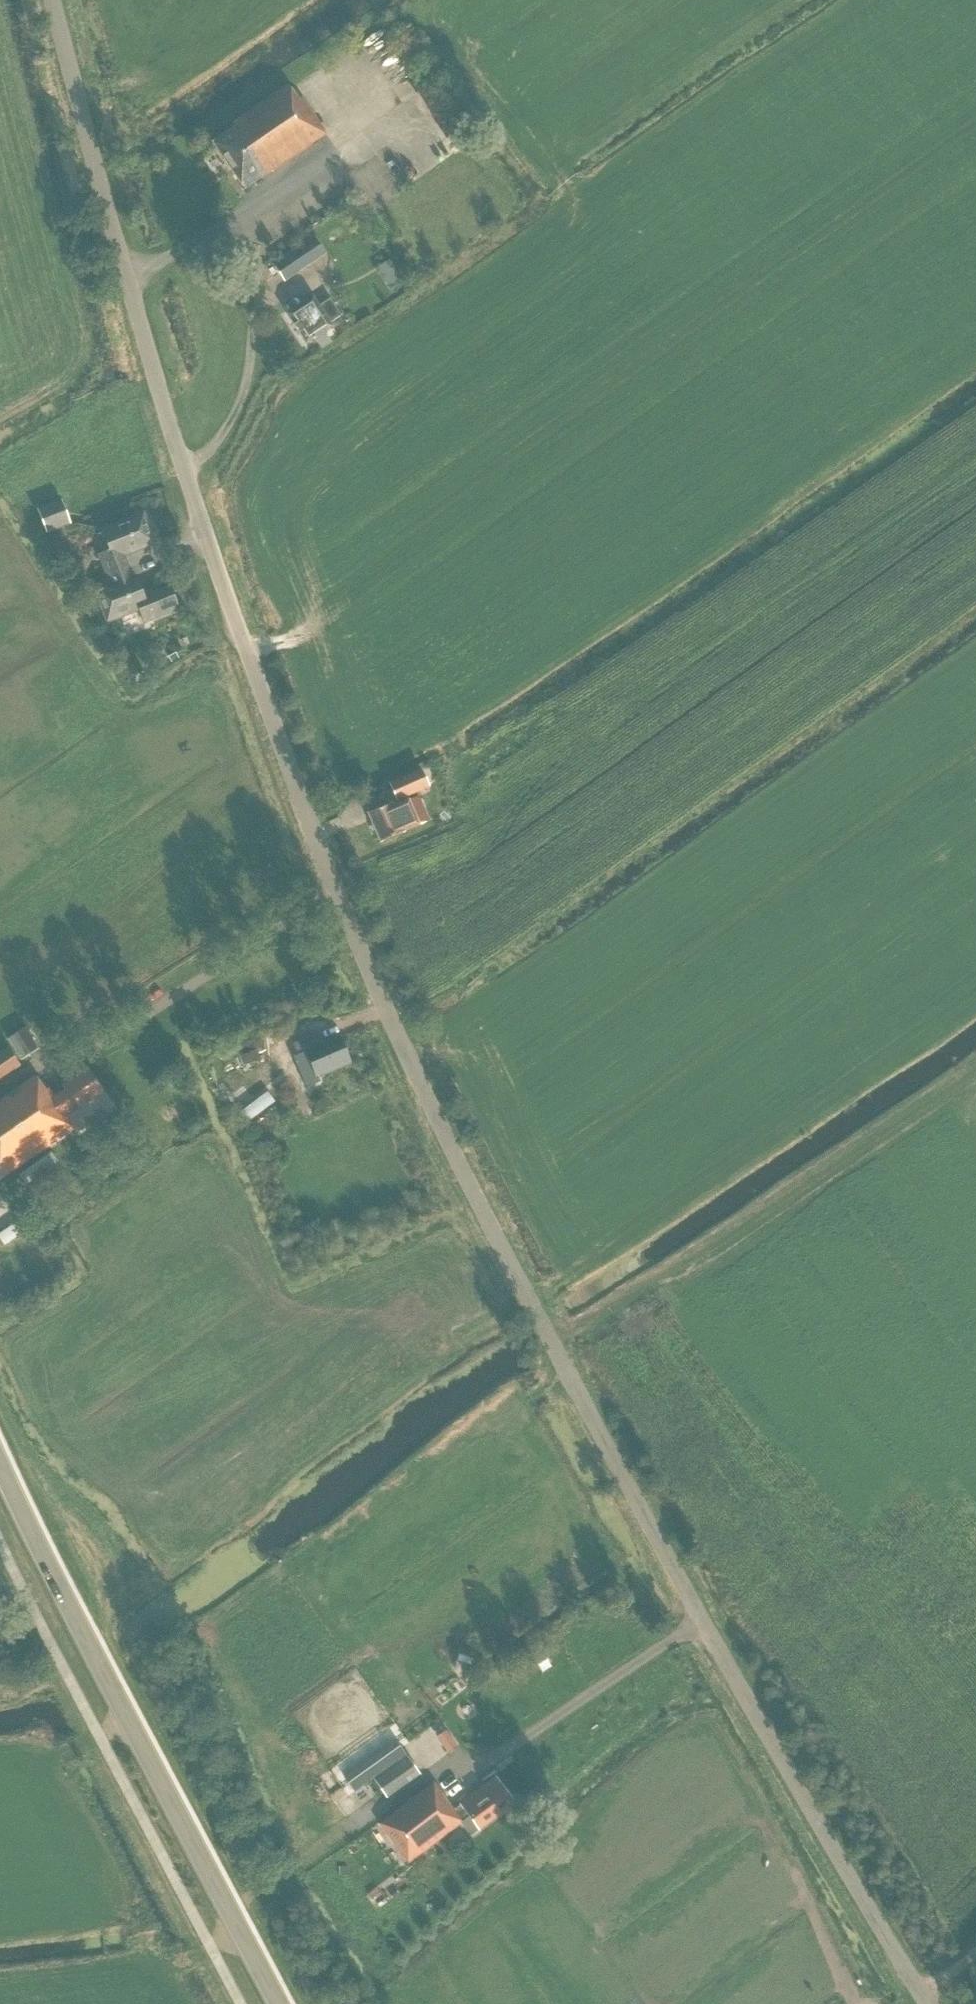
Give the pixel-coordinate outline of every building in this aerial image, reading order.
[(299,100),(289,85),(233,123),(236,126),(212,142),(245,189),(327,134),(302,98),(299,100)] [(326,254),(314,236),(272,264),(284,282),(326,254)] [(397,269),(389,257),(377,265),(385,277),(397,269)] [(330,299),(319,306),(313,297),(287,314),(306,344),(332,327),(330,323),(341,316),(330,299)] [(67,522),(60,501),(36,510),(43,530),(67,522)] [(99,556),(107,575),(130,566),(125,553),(153,543),(143,516),(103,531),(111,551),(99,556)] [(143,597),(130,566),(107,575),(111,588),(97,593),(108,620),(139,608),(145,622),(179,609),(170,587),(143,597)] [(399,800),(425,787),(418,773),(392,786),(399,800)] [(391,804),(369,813),(381,842),(419,826),(408,800),(392,807),(391,804)] [(350,1062),(339,1036),(321,1044),(316,1034),(294,1044),(303,1065),(309,1062),(316,1077),(350,1062)] [(7,1046),(0,1051),(0,1079),(20,1066),(7,1046)] [(260,1060),(256,1050),(241,1056),(245,1066),(260,1060)] [(102,1092),(87,1068),(62,1084),(63,1087),(55,1093),(49,1084),(44,1087),(36,1076),(0,1100),(0,1177),(77,1127),(68,1113),(76,1107),(77,1108),(102,1092)] [(421,1775),(407,1755),(373,1779),(387,1799),(421,1775)] [(479,1830),(515,1803),(494,1776),(452,1808),(433,1781),(377,1823),(406,1863),(459,1823),(469,1837),(479,1830)]
